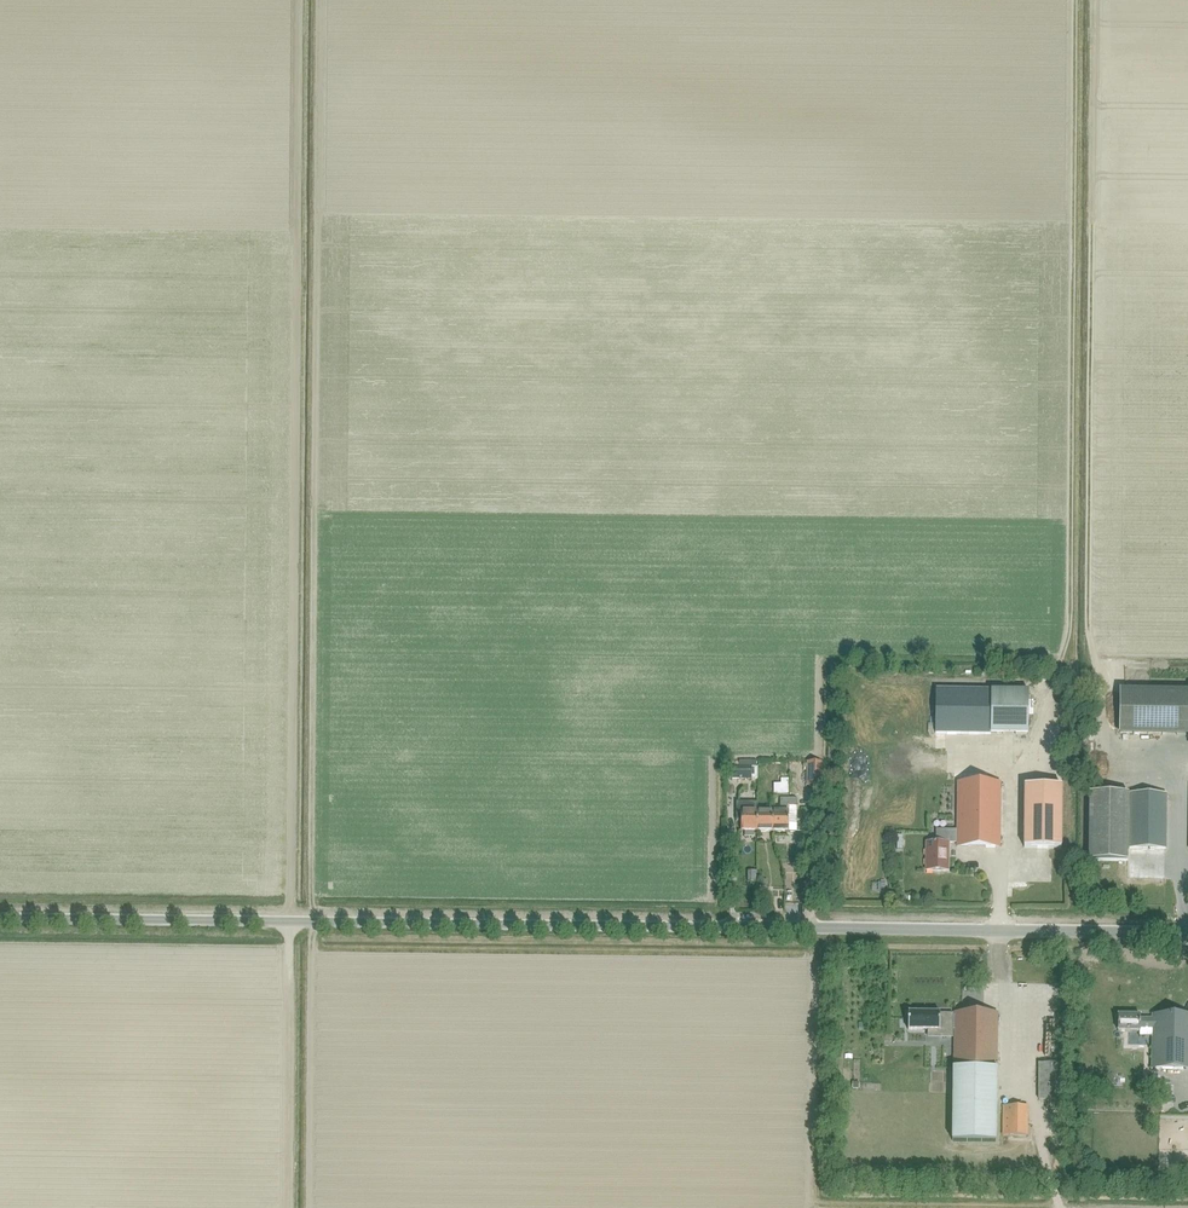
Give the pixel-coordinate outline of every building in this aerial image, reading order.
[(1187,736),(1187,690),(1119,689),(1118,735),(1187,736)] [(936,690),(935,734),(1028,735),(1028,691),(936,690)] [(752,767),(752,760),(739,760),(739,767),(731,767),(731,780),(752,780),(752,767)] [(807,762),(807,786),(821,787),(821,762),(807,762)] [(1000,847),(1000,783),(958,782),(957,830),(936,829),(936,842),(926,842),(926,871),(948,871),(949,843),(957,843),(957,847),(1000,847)] [(1061,786),(1024,786),(1024,848),(1061,848),(1061,786)] [(1090,793),(1089,861),(1127,861),(1128,793),(1090,793)] [(1166,849),(1167,794),(1129,793),(1129,849),(1166,849)] [(773,832),(789,832),(790,807),(797,807),(797,800),(781,799),(781,812),(773,812),(773,832)] [(758,812),(758,803),(737,802),(737,821),(741,821),(741,831),(757,831),(758,812)] [(773,812),(772,812),(772,805),(766,805),(766,812),(758,812),(757,831),(773,832),(773,812)] [(1022,995),(1022,1003),(1034,1003),(1034,995),(1022,995)] [(997,1067),(997,1013),(955,1013),(955,1017),(946,1017),(946,1019),(940,1019),(940,1015),(908,1014),(908,1032),(929,1032),(929,1037),(939,1037),(939,1032),(940,1032),(940,1031),(954,1031),(954,1067),(997,1067)] [(1152,1015),(1152,1019),(1140,1019),(1140,1016),(1118,1016),(1118,1031),(1140,1032),(1140,1030),(1152,1030),(1151,1069),(1187,1070),(1187,1016),(1152,1015)] [(1039,1063),(1039,1100),(1061,1100),(1061,1063),(1039,1063)] [(1028,1136),(1028,1106),(1003,1106),(1002,1135),(1028,1136)]
